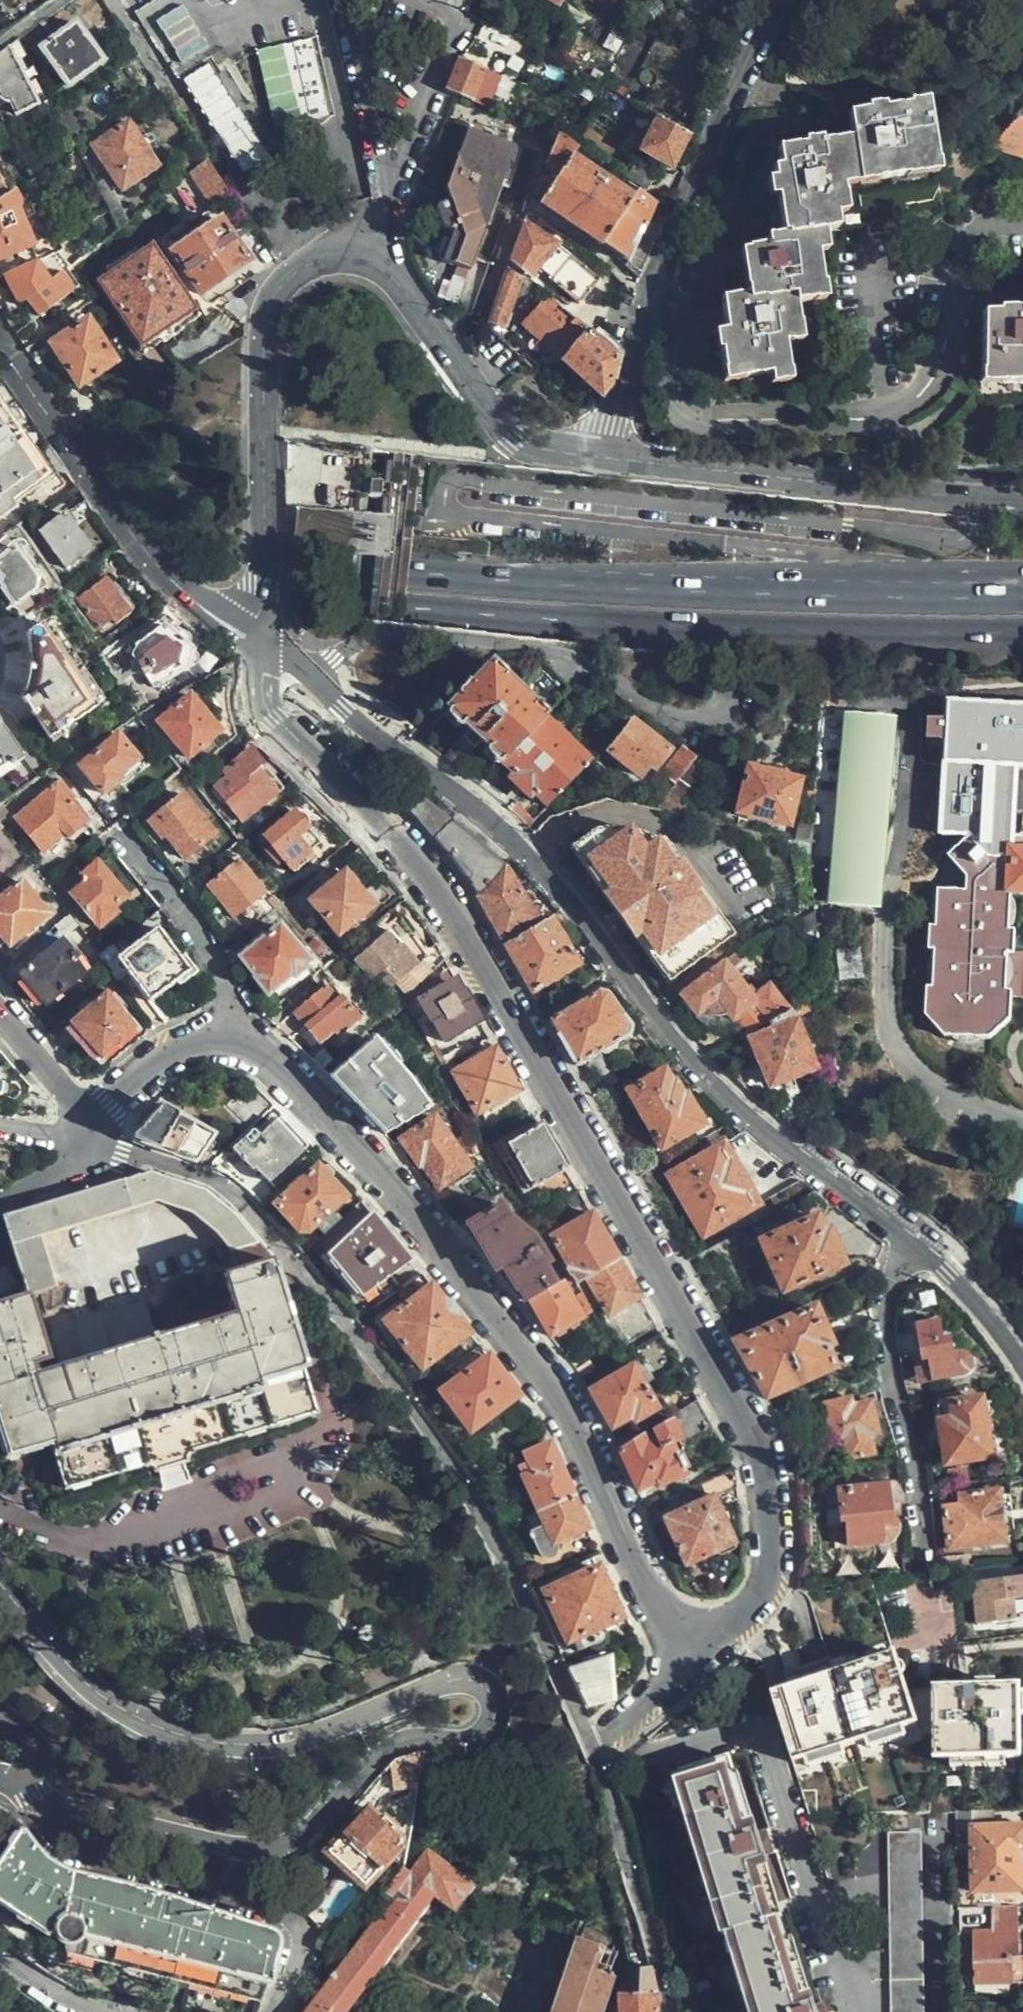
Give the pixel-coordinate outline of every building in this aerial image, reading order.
[(69,86),(102,63),(75,23),(43,47),(69,86)] [(315,37),(260,47),(274,125),(329,115),(315,37)] [(7,47),(0,52),(0,94),(7,103),(13,102),(18,113),(36,105),(7,47)] [(190,72),(235,173),(264,160),(219,60),(190,72)] [(484,70),(460,61),(448,91),(471,101),(484,70)] [(821,289),(814,237),(838,233),(836,221),(831,179),(936,166),(927,98),(908,101),(908,106),(850,113),(851,135),(776,146),(778,168),(771,169),(781,241),(765,243),(766,254),(739,257),(741,273),(745,302),(717,305),(722,337),(714,338),(719,378),(742,375),(744,386),(805,378),(800,343),(809,342),(805,304),(815,304),(813,291),(821,289)] [(60,117),(69,135),(79,129),(71,112),(60,117)] [(670,168),(688,134),(657,118),(640,150),(670,168)] [(1018,157),(1022,141),(1022,119),(1017,118),(992,146),(992,150),(1018,157)] [(156,167),(128,124),(92,146),(121,190),(156,167)] [(490,259),(528,150),(468,127),(446,188),(451,197),(436,201),(444,223),(456,227),(445,254),(473,265),(477,255),(490,259)] [(576,147),(571,142),(558,132),(544,171),(555,178),(573,158),(576,147)] [(159,238),(168,249),(216,210),(213,206),(234,189),(208,158),(165,192),(185,217),(159,238)] [(573,158),(555,178),(539,205),(602,246),(632,200),(573,158)] [(652,177),(631,164),(624,176),(647,187),(652,177)] [(95,185),(102,199),(112,195),(104,181),(95,185)] [(17,191),(0,202),(0,262),(32,246),(16,211),(22,208),(17,191)] [(625,267),(639,280),(650,253),(636,246),(654,202),(637,191),(632,200),(602,246),(625,261),(625,267)] [(102,199),(111,217),(121,212),(112,195),(102,199)] [(121,212),(111,217),(119,231),(127,225),(121,212)] [(174,254),(202,296),(250,263),(222,221),(174,254)] [(557,249),(522,230),(511,263),(525,275),(533,282),(542,271),(552,281),(551,284),(583,308),(602,282),(557,249)] [(111,274),(99,283),(139,342),(156,330),(160,337),(180,323),(176,317),(194,305),(154,246),(141,254),(111,274)] [(108,269),(111,274),(141,254),(137,249),(108,269)] [(21,306),(52,282),(36,261),(7,274),(21,306)] [(511,263),(491,316),(507,321),(525,275),(511,263)] [(480,301),(485,300),(484,284),(442,287),(443,306),(480,303),(480,301)] [(582,342),(590,330),(578,320),(572,328),(563,321),(565,318),(557,310),(561,305),(553,299),(545,309),(542,307),(526,326),(569,363),(584,344),(582,342)] [(139,342),(147,355),(164,343),(166,345),(186,331),(184,329),(202,318),(194,305),(176,317),(180,323),(160,337),(156,330),(139,342)] [(980,312),(977,380),(1022,382),(1022,313),(980,312)] [(114,365),(88,323),(53,345),(64,362),(79,387),(114,365)] [(612,387),(618,355),(590,330),(582,342),(584,344),(569,363),(585,378),(604,394),(612,387)] [(53,345),(30,359),(43,375),(64,362),(53,345)] [(15,436),(27,427),(19,416),(25,412),(0,375),(0,414),(15,436)] [(600,397),(604,394),(585,378),(582,382),(600,397)] [(15,436),(0,414),(0,446),(15,436)] [(27,427),(15,436),(39,476),(7,506),(21,526),(77,486),(67,472),(60,477),(44,452),(48,444),(33,424),(27,427)] [(15,436),(0,446),(0,541),(21,526),(7,506),(39,476),(15,436)] [(95,513),(86,499),(41,531),(67,566),(91,549),(76,527),(95,513)] [(363,559),(368,519),(342,516),(302,511),(298,551),(354,558),(363,559)] [(389,521),(368,519),(363,559),(385,561),(389,521)] [(35,609),(27,598),(35,592),(38,581),(15,550),(0,560),(0,576),(2,578),(0,579),(0,582),(4,589),(3,590),(15,605),(18,603),(27,615),(35,609)] [(131,605),(115,583),(112,586),(105,578),(77,598),(98,628),(112,618),(115,623),(131,613),(131,605)] [(34,630),(27,635),(29,645),(30,655),(30,669),(29,679),(28,687),(24,695),(24,700),(34,716),(50,738),(61,731),(99,706),(80,676),(66,657),(51,635),(44,623),(34,630)] [(160,684),(187,670),(191,653),(163,630),(136,648),(147,667),(143,671),(158,693),(163,690),(160,684)] [(516,749),(545,719),(490,665),(448,708),(446,711),(445,712),(445,713),(445,715),(445,716),(446,717),(454,724),(454,725),(455,725),(456,726),(458,726),(459,725),(460,725),(460,724),(462,722),(470,729),(463,737),(473,748),(481,740),(489,748),(487,750),(486,750),(486,751),(486,752),(486,753),(486,754),(486,755),(486,756),(487,756),(487,757),(495,765),(496,765),(497,765),(497,766),(498,766),(499,766),(500,766),(501,766),(501,765),(502,764),(504,763),(516,749)] [(222,733),(192,695),(160,722),(190,758),(222,733)] [(846,717),(830,898),(875,903),(891,722),(846,717)] [(567,739),(545,719),(516,749),(504,763),(516,774),(511,778),(518,785),(523,790),(530,796),(534,792),(550,807),(590,762),(567,739)] [(655,771),(670,751),(633,723),(610,752),(642,777),(650,767),(655,771)] [(21,756),(2,727),(0,730),(0,780),(15,769),(13,765),(16,762),(15,760),(21,756)] [(573,730),(567,739),(590,762),(598,754),(573,730)] [(116,776),(136,759),(117,737),(78,768),(101,795),(118,780),(116,776)] [(690,766),(696,757),(684,746),(662,776),(674,785),(690,766)] [(289,786),(253,747),(220,777),(223,783),(218,787),(247,823),(289,786)] [(674,785),(668,792),(680,801),(700,775),(690,766),(674,785)] [(788,825),(799,781),(749,769),(738,813),(788,825)] [(69,837),(87,822),(56,785),(15,818),(42,852),(64,833),(69,837)] [(813,789),(803,787),(800,801),(811,803),(812,797),(813,789)] [(436,839),(451,822),(414,792),(404,802),(436,839)] [(680,801),(668,792),(655,809),(676,814),(684,804),(680,801)] [(217,835),(183,794),(150,822),(163,840),(167,837),(185,861),(217,835)] [(538,820),(515,798),(507,807),(530,828),(538,820)] [(321,844),(307,828),(309,826),(309,822),(308,819),(306,816),(303,815),(299,814),(297,816),(293,813),(265,838),(273,847),(268,853),(278,864),(283,860),(291,869),(321,844)] [(486,890),(505,869),(491,855),(469,836),(451,822),(436,839),(463,876),(478,898),(486,890)] [(733,935),(679,860),(673,864),(657,841),(659,839),(657,838),(653,836),(648,833),(643,831),(638,829),(632,828),(628,827),(623,826),(617,827),(613,826),(606,827),(601,827),(597,829),(594,829),(577,842),(608,885),(601,890),(615,910),(622,920),(636,939),(643,934),(674,977),(733,935)] [(1012,850),(1011,859),(990,857),(969,836),(950,853),(966,872),(965,889),(935,887),(933,921),(924,921),(923,947),(932,947),(929,984),(921,984),(920,1003),(933,1018),(987,1021),(1010,1010),(1012,993),(1022,994),(1022,850),(1012,850)] [(659,839),(657,841),(673,864),(679,860),(678,858),(676,855),(674,853),(672,850),(670,848),(667,846),(664,843),(662,841),(659,839)] [(577,842),(570,846),(573,851),(601,890),(608,885),(577,842)] [(806,859),(806,857),(792,854),(794,873),(808,872),(806,859)] [(265,893),(238,860),(208,887),(234,919),(265,893)] [(127,897),(97,863),(82,876),(87,883),(72,895),(99,927),(111,917),(107,913),(127,897)] [(539,920),(505,869),(486,890),(478,898),(497,928),(503,940),(539,920)] [(373,907),(347,873),(312,902),(316,908),(338,935),(373,907)] [(48,916),(21,882),(0,900),(0,936),(9,947),(48,916)] [(578,966),(551,919),(531,930),(516,939),(506,945),(521,971),(533,992),(578,966)] [(99,955),(111,971),(121,964),(148,1001),(189,972),(157,928),(120,954),(113,945),(99,955)] [(269,995),(308,961),(280,928),(242,960),(258,977),(256,980),(269,995)] [(440,951),(434,944),(415,959),(391,930),(358,959),(386,993),(419,966),(428,976),(445,960),(440,951)] [(674,977),(643,934),(636,939),(667,982),(674,977)] [(87,971),(62,940),(25,971),(50,1002),(87,971)] [(740,963),(734,954),(724,963),(730,971),(740,963)] [(751,998),(724,963),(681,996),(696,1018),(704,1011),(722,1014),(726,1013),(732,1021),(731,1023),(740,1037),(768,1023),(791,1010),(770,984),(751,998)] [(480,1021),(459,985),(449,991),(443,985),(421,1000),(445,1041),(480,1021)] [(327,987),(277,1028),(289,1041),(305,1028),(320,1044),(335,1033),(339,1036),(361,1017),(343,997),(338,1000),(327,987)] [(128,1013),(108,990),(84,1009),(86,1013),(66,1028),(78,1042),(85,1037),(101,1055),(135,1028),(125,1016),(128,1013)] [(602,990),(550,1022),(569,1055),(576,1068),(602,1053),(606,1055),(615,1050),(614,1046),(630,1036),(628,1026),(602,990)] [(812,1067),(791,1010),(768,1023),(771,1031),(749,1040),(755,1056),(758,1056),(768,1085),(812,1067)] [(428,1111),(366,1033),(356,1043),(362,1052),(330,1080),(359,1110),(385,1136),(400,1127),(428,1111)] [(456,1072),(493,1139),(534,1115),(497,1048),(456,1072)] [(682,1096),(674,1082),(671,1083),(664,1071),(660,1073),(629,1091),(662,1149),(669,1145),(702,1125),(684,1095),(682,1096)] [(263,1095),(251,1084),(230,1107),(239,1117),(263,1095)] [(263,1095),(239,1117),(250,1130),(276,1108),(263,1095)] [(150,1117),(146,1114),(143,1117),(133,1139),(195,1163),(214,1137),(161,1105),(150,1117)] [(468,1170),(457,1153),(433,1119),(402,1142),(418,1167),(421,1166),(438,1191),(468,1170)] [(304,1152),(277,1122),(261,1136),(255,1130),(234,1148),(253,1169),(256,1168),(270,1182),(304,1152)] [(566,1172),(539,1123),(498,1147),(524,1195),(566,1172)] [(756,1209),(718,1147),(668,1177),(704,1239),(756,1209)] [(346,1198),(318,1167),(276,1205),(300,1230),(311,1230),(346,1198)] [(2,1215),(28,1296),(37,1293),(40,1299),(50,1295),(49,1290),(58,1287),(43,1236),(82,1224),(158,1201),(193,1211),(199,1216),(218,1233),(233,1251),(237,1269),(223,1274),(234,1309),(227,1311),(228,1317),(157,1338),(146,1303),(56,1330),(51,1339),(56,1355),(49,1357),(27,1296),(1,1305),(0,1301),(0,1442),(0,1441),(6,1456),(50,1443),(54,1447),(65,1487),(145,1464),(152,1468),(154,1470),(187,1460),(187,1457),(191,1451),(318,1411),(312,1394),(272,1263),(271,1259),(263,1249),(235,1215),(208,1190),(150,1171),(132,1176),(85,1190),(28,1207),(2,1215)] [(499,1206),(464,1226),(478,1248),(482,1246),(496,1271),(500,1269),(512,1291),(515,1291),(521,1303),(528,1299),(552,1287),(541,1266),(546,1264),(536,1247),(532,1249),(532,1241),(529,1236),(506,1218),(499,1206)] [(410,1260),(374,1214),(339,1244),(329,1252),(364,1298),(384,1282),(410,1260)] [(568,1271),(571,1277),(575,1285),(585,1280),(616,1260),(610,1249),(592,1216),(552,1237),(570,1269),(568,1271)] [(836,1268),(813,1219),(796,1228),(761,1244),(783,1293),(836,1268)] [(654,1325),(616,1260),(585,1280),(608,1316),(611,1315),(627,1340),(634,1342),(640,1341),(645,1338),(647,1335),(649,1329),(654,1325)] [(449,1308),(422,1274),(396,1292),(400,1299),(404,1299),(407,1303),(384,1322),(421,1368),(441,1353),(451,1365),(455,1362),(478,1345),(458,1319),(449,1308)] [(559,1283),(552,1287),(528,1299),(549,1337),(579,1319),(559,1283)] [(761,1389),(766,1397),(830,1369),(821,1351),(828,1347),(812,1310),(734,1345),(761,1389)] [(971,1369),(972,1362),(968,1357),(962,1355),(954,1355),(950,1337),(942,1338),(940,1323),(916,1327),(917,1334),(922,1361),(929,1362),(932,1381),(965,1375),(968,1374),(971,1369)] [(499,1375),(478,1345),(455,1362),(451,1365),(449,1367),(459,1379),(441,1391),(468,1430),(515,1396),(499,1375)] [(589,1392),(610,1428),(635,1415),(637,1420),(654,1410),(629,1368),(589,1392)] [(696,1399),(685,1381),(661,1395),(672,1415),(696,1399)] [(696,1399),(672,1415),(651,1428),(656,1438),(645,1444),(641,1435),(619,1449),(636,1490),(653,1482),(657,1488),(682,1475),(669,1445),(678,1439),(688,1443),(713,1431),(696,1399)] [(992,1458),(982,1400),(939,1406),(947,1465),(992,1458)] [(878,1434),(870,1402),(843,1406),(843,1402),(824,1405),(826,1413),(833,1445),(842,1445),(844,1460),(873,1453),(869,1436),(878,1434)] [(571,1497),(548,1445),(527,1455),(526,1458),(528,1462),(517,1468),(538,1513),(571,1497)] [(736,1488),(734,1467),(701,1484),(706,1498),(663,1520),(684,1567),(714,1552),(717,1556),(721,1557),(724,1556),(733,1551),(733,1544),(713,1499),(736,1488)] [(889,1518),(885,1482),(837,1485),(837,1491),(840,1526),(847,1526),(848,1542),(884,1539),(888,1538),(893,1533),(895,1530),(896,1518),(889,1518)] [(1015,1535),(1010,1496),(1000,1496),(998,1493),(960,1497),(961,1507),(944,1508),(945,1515),(948,1549),(1004,1543),(1003,1536),(1015,1535)] [(571,1497),(538,1513),(542,1522),(536,1525),(545,1546),(549,1544),(553,1546),(562,1541),(569,1556),(593,1544),(571,1497)] [(618,1618),(593,1560),(560,1574),(529,1586),(534,1599),(544,1595),(568,1644),(572,1648),(578,1649),(584,1647),(590,1646),(594,1640),(595,1635),(594,1629),(618,1618)] [(973,1584),(978,1623),(1022,1618),(1022,1578),(973,1584)] [(775,1691),(796,1760),(811,1756),(809,1750),(844,1739),(846,1745),(872,1737),(870,1733),(905,1722),(907,1727),(919,1724),(908,1688),(898,1654),(836,1673),(795,1685),(780,1689),(775,1691)] [(568,1671),(585,1707),(613,1699),(611,1660),(610,1659),(568,1671)] [(790,1672),(795,1685),(836,1673),(831,1659),(820,1662),(790,1672)] [(936,1760),(955,1759),(955,1766),(1008,1765),(1007,1759),(1022,1759),(1022,1684),(1000,1684),(1000,1679),(979,1679),(979,1684),(935,1684),(935,1688),(936,1730),(936,1760)] [(908,1688),(919,1724),(925,1721),(926,1733),(936,1730),(935,1688),(908,1688)] [(870,1733),(872,1737),(875,1746),(909,1735),(907,1727),(905,1722),(870,1733)] [(809,1750),(811,1756),(814,1765),(849,1755),(846,1745),(844,1739),(809,1750)] [(809,2003),(802,2005),(776,1919),(771,1918),(754,1861),(761,1858),(753,1829),(744,1831),(727,1775),(732,1774),(728,1759),(682,1774),(731,1932),(734,1931),(759,2011),(812,2011),(809,2003)] [(824,1812),(824,1791),(809,1791),(809,1812),(824,1812)] [(368,1890),(404,1850),(401,1840),(367,1809),(328,1853),(368,1890)] [(958,1816),(958,1853),(972,1853),(973,1893),(1020,1894),(1021,1907),(1022,1907),(1022,1811),(958,1816)] [(19,1828),(0,1857),(0,1905),(45,1936),(50,1933),(54,1939),(64,1946),(66,1951),(66,1954),(141,1971),(257,2000),(261,1983),(271,1984),(277,1951),(278,1941),(275,1935),(271,1930),(253,1925),(198,1908),(155,1894),(134,1887),(122,1884),(92,1877),(68,1871),(55,1864),(39,1854),(33,1848),(24,1834),(22,1830),(19,1828)] [(922,1837),(890,1837),(892,2011),(924,2011),(922,1837)] [(387,1891),(384,1897),(393,1900),(372,1927),(311,2011),(347,2011),(349,2009),(390,1954),(433,1897),(454,1913),(473,1888),(427,1852),(409,1876),(402,1869),(387,1891)] [(332,1898),(309,1921),(325,1934),(345,1910),(332,1898)] [(567,1975),(568,1978),(574,1976),(584,1971),(585,1975),(593,1976),(596,1974),(599,1975),(599,1978),(615,1970),(618,1973),(629,1969),(617,1911),(604,1912),(599,1913),(586,1914),(582,1924),(567,1975)] [(1019,1985),(1020,1924),(995,1923),(994,1919),(969,1919),(970,1933),(974,1933),(974,1986),(1019,1985)] [(651,1968),(640,1970),(638,1993),(621,1997),(622,2011),(660,2011),(659,1995),(651,1968)] [(603,2009),(604,2009),(608,2000),(605,1998),(605,1992),(609,1991),(608,1988),(606,1987),(599,1978),(599,1975),(596,1974),(593,1976),(585,1975),(584,1971),(574,1976),(568,1978),(565,1985),(562,1984),(559,1993),(560,1994),(556,2010),(554,2010),(553,2011),(602,2011),(603,2009)]
